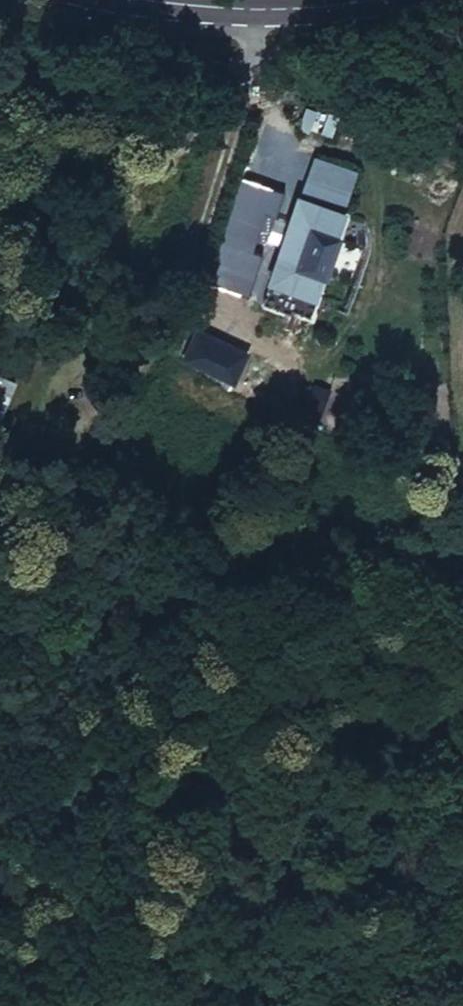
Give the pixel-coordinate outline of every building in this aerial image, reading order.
[(231,201),(222,229),(251,238),(259,209),(231,201)] [(294,225),(269,291),(310,304),(320,276),(323,276),(336,238),(333,238),(340,220),(314,210),(308,229),(294,225)] [(216,243),(211,259),(234,265),(239,249),(216,243)] [(226,369),(234,350),(212,341),(205,360),(226,369)] [(13,380),(0,374),(0,407),(13,380)] [(324,406),(324,385),(309,385),(309,406),(324,406)]
